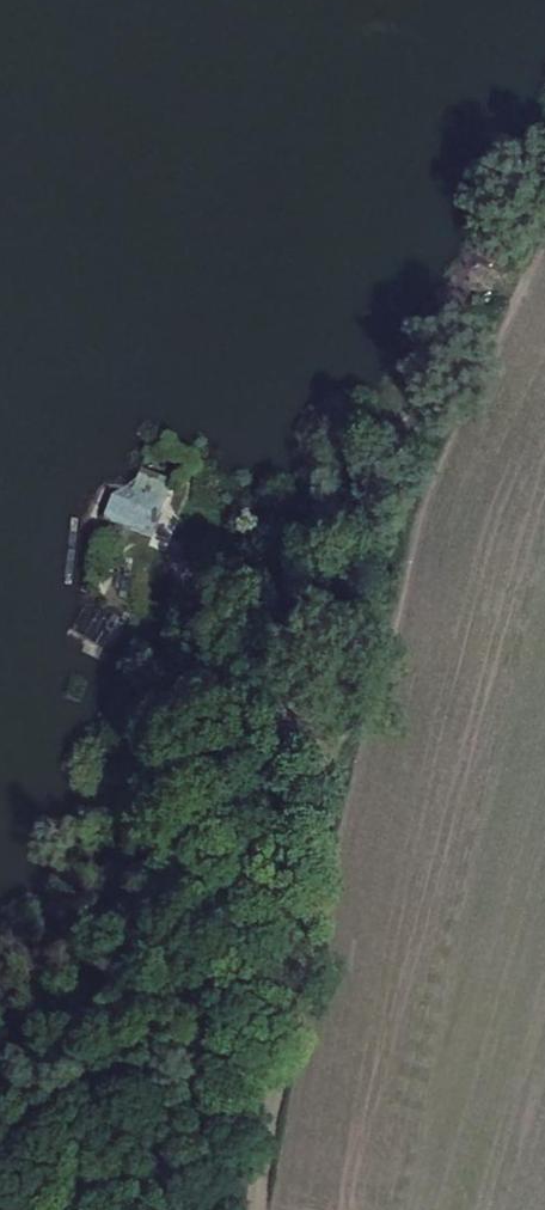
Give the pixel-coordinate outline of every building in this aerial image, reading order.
[(109,495),(98,523),(147,541),(169,481),(141,471),(129,503),(109,495)]
